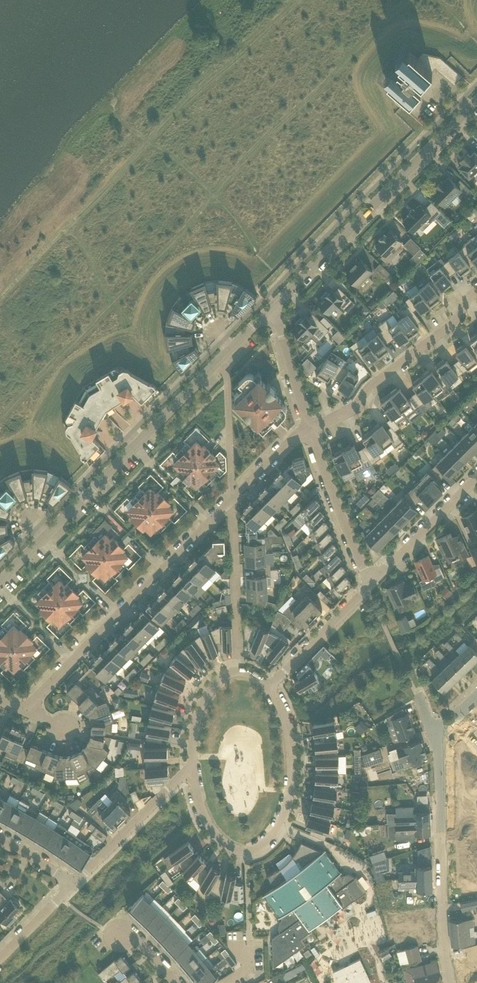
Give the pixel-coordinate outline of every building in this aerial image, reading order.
[(430,69),(440,57),(423,53),(418,59),(410,51),(408,53),(404,49),(396,58),(400,62),(399,64),(403,68),(399,72),(398,71),(397,73),(392,69),(385,78),(389,82),(387,84),(410,104),(421,91),(413,85),(417,80),(422,84),(433,71),(430,69)] [(460,160),(463,162),(459,166),(469,177),(473,173),(475,174),(476,173),(476,152),(476,153),(474,151),(470,155),(467,152),(460,160)] [(441,201),(445,205),(456,193),(460,197),(464,193),(466,194),(471,189),(460,179),(456,183),(449,177),(433,193),(436,196),(436,197),(436,199),(438,202),(440,202),(441,201)] [(415,209),(413,207),(408,212),(409,214),(403,220),(414,231),(425,220),(429,224),(442,211),(432,201),(425,208),(420,204),(415,209)] [(476,215),(473,210),(467,216),(471,220),(476,215)] [(450,219),(442,211),(436,217),(444,225),(450,219)] [(396,252),(393,250),(402,241),(391,230),(386,234),(385,233),(384,234),(385,235),(383,238),(381,236),(380,237),(382,239),(376,245),(385,254),(382,257),(387,262),(396,252)] [(456,230),(449,236),(452,240),(460,235),(456,230)] [(414,254),(421,247),(411,237),(404,244),(414,254)] [(471,267),(476,262),(476,245),(471,237),(471,238),(465,243),(464,245),(459,250),(459,249),(458,249),(459,251),(471,267)] [(473,269),(471,267),(459,251),(445,262),(453,273),(460,268),(465,275),(473,269)] [(453,273),(445,262),(441,258),(434,263),(437,268),(430,274),(434,278),(442,289),(443,291),(451,285),(446,279),(453,273)] [(358,286),(360,284),(368,275),(373,271),(361,259),(357,264),(356,263),(352,268),(346,274),(358,286)] [(390,273),(380,263),(375,268),(385,278),(390,273)] [(228,300),(230,291),(233,281),(233,280),(232,280),(232,281),(219,279),(219,278),(218,278),(219,289),(208,291),(210,300),(218,299),(219,305),(226,306),(228,300)] [(420,289),(433,307),(440,301),(435,294),(442,289),(434,278),(420,289)] [(210,300),(208,291),(205,280),(204,280),(204,281),(192,287),(191,286),(197,296),(192,298),(188,302),(196,310),(200,306),(202,305),(205,309),(212,306),(210,300)] [(240,295),(230,291),(228,300),(235,303),(232,309),(239,314),(258,294),(257,294),(256,294),(246,286),(246,285),(240,295)] [(433,307),(420,289),(405,300),(409,305),(414,311),(420,306),(426,312),(433,307)] [(341,298),(334,291),(330,295),(327,291),(321,297),(322,299),(319,302),(330,313),(337,305),(345,313),(355,303),(346,293),(341,298)] [(374,299),(368,305),(372,309),(378,303),(374,299)] [(192,314),(196,310),(188,302),(184,307),(182,311),(173,306),(172,305),(172,306),(167,319),(166,318),(166,319),(177,322),(186,324),(192,326),(195,319),(191,316),(192,314)] [(364,305),(359,311),(364,316),(369,311),(364,305)] [(398,321),(405,330),(412,338),(419,333),(414,326),(421,320),(414,311),(409,305),(402,311),(405,315),(398,321)] [(391,340),(398,335),(404,344),(412,338),(405,330),(398,321),(393,314),(379,325),(383,330),(391,340)] [(293,329),(294,330),(304,339),(311,332),(319,339),(329,329),(320,319),(315,324),(308,317),(304,321),(301,318),(295,323),(296,325),(293,329)] [(177,345),(186,342),(192,340),(192,333),(185,333),(186,324),(177,322),(175,333),(164,332),(164,333),(165,333),(167,346),(166,347),(177,345)] [(391,340),(383,330),(368,340),(381,358),(389,352),(384,346),(391,340)] [(345,338),(339,331),(333,337),(339,344),(344,339),(345,338)] [(381,358),(368,340),(359,347),(358,347),(353,351),(355,354),(360,360),(362,362),(369,357),(374,364),(381,358)] [(190,350),(186,342),(177,345),(181,355),(171,360),(172,361),(173,360),(179,368),(181,371),(180,371),(180,372),(200,353),(195,347),(190,350)] [(456,362),(463,372),(476,361),(476,360),(470,351),(465,343),(457,349),(463,356),(456,362)] [(360,360),(355,354),(351,357),(356,363),(360,360)] [(336,379),(343,367),(328,357),(316,376),(324,381),(329,374),(336,379)] [(309,358),(300,367),(308,375),(317,365),(309,358)] [(463,372),(456,362),(449,367),(443,360),(435,365),(441,373),(449,383),(463,372)] [(87,462),(90,466),(106,449),(92,435),(94,432),(96,434),(100,437),(103,431),(98,430),(96,428),(103,415),(106,416),(115,408),(113,405),(126,397),(128,400),(129,404),(135,401),(132,397),(130,395),(134,393),(148,407),(164,390),(161,388),(157,386),(153,382),(149,382),(132,373),(129,369),(124,367),(119,370),(115,367),(85,385),(83,386),(76,399),(64,420),(63,421),(63,422),(65,422),(66,426),(67,431),(71,434),(81,451),(82,456),(85,459),(87,462)] [(359,377),(343,367),(336,379),(343,383),(339,390),(347,396),(359,377)] [(453,389),(449,383),(441,373),(434,378),(428,371),(421,376),(434,394),(441,388),(446,395),(453,389)] [(237,391),(237,392),(236,392),(236,393),(235,394),(235,395),(235,396),(235,397),(236,398),(236,399),(240,403),(235,408),(263,436),(285,414),(286,413),(286,412),(286,411),(286,410),(286,409),(286,408),(286,407),(285,406),(285,405),(281,402),(283,400),(276,393),(278,391),(277,390),(273,386),(271,388),(259,377),(257,378),(254,375),(253,374),(252,374),(251,373),(249,373),(248,374),(247,374),(246,374),(246,375),(233,387),(237,391)] [(434,394),(421,376),(414,382),(419,389),(412,395),(420,405),(434,394)] [(420,405),(412,395),(408,398),(404,393),(402,395),(396,388),(389,393),(406,416),(416,409),(415,408),(420,405)] [(400,427),(397,423),(406,416),(389,393),(381,399),(387,406),(385,408),(392,417),(387,421),(391,426),(395,431),(395,430),(400,427)] [(468,402),(472,406),(476,401),(473,398),(468,402)] [(467,410),(472,406),(468,402),(464,407),(467,410)] [(453,417),(457,421),(461,416),(458,413),(453,417)] [(457,421),(453,417),(449,422),(452,426),(457,421)] [(391,442),(395,447),(402,441),(399,436),(395,430),(395,431),(391,426),(384,431),(378,424),(371,430),(384,447),(391,442)] [(475,424),(468,432),(476,441),(476,426),(475,424)] [(438,433),(442,436),(446,432),(442,428),(438,433)] [(378,452),(384,447),(371,430),(364,435),(369,443),(363,448),(372,464),(381,457),(378,452)] [(442,437),(442,436),(438,433),(436,431),(432,434),(438,440),(442,437)] [(460,440),(473,452),(476,449),(476,441),(468,432),(460,440)] [(473,452),(460,440),(453,447),(465,460),(473,452)] [(197,463),(210,450),(204,444),(202,446),(197,441),(191,446),(187,442),(184,445),(181,448),(197,463)] [(372,464),(363,448),(355,452),(350,443),(342,448),(352,467),(355,473),(372,464)] [(422,456),(426,452),(421,447),(417,451),(422,456)] [(465,460),(453,447),(445,455),(458,468),(465,460)] [(178,471),(184,477),(197,463),(181,448),(175,454),(179,458),(174,464),(179,469),(178,471)] [(352,467),(342,448),(334,452),(338,460),(336,461),(341,473),(352,467)] [(218,473),(214,469),(219,463),(214,458),(216,456),(210,450),(197,463),(212,479),(216,476),(218,473)] [(458,468),(445,455),(433,467),(443,477),(447,472),(450,476),(458,468)] [(287,468),(301,482),(307,476),(304,468),(307,467),(303,456),(292,460),(293,462),(287,468)] [(395,471),(399,467),(396,462),(391,466),(395,471)] [(202,481),(206,485),(209,482),(212,479),(197,463),(184,477),(190,482),(191,481),(197,486),(202,481)] [(42,495),(43,489),(48,470),(48,469),(47,470),(34,468),(34,467),(34,468),(20,470),(23,479),(26,489),(34,488),(34,494),(42,495)] [(443,477),(433,467),(420,480),(435,494),(443,486),(438,481),(443,477)] [(278,474),(294,490),(301,482),(287,468),(283,472),(282,470),(278,474)] [(20,470),(20,469),(19,469),(20,470),(7,475),(7,474),(6,475),(7,476),(0,481),(0,488),(11,499),(15,495),(17,493),(20,498),(27,495),(26,489),(23,479),(20,470)] [(48,498),(54,502),(73,483),(73,482),(72,483),(69,481),(61,475),(62,474),(61,474),(61,475),(48,470),(43,489),(51,492),(48,498)] [(286,497),(294,490),(278,474),(274,478),(276,479),(272,483),(286,497)] [(435,494),(420,480),(408,492),(417,502),(421,498),(427,503),(435,494)] [(266,486),(263,489),(279,505),(286,497),(272,483),(268,487),(266,486)] [(314,494),(316,492),(313,483),(308,488),(310,490),(314,494)] [(373,495),(378,489),(374,485),(368,490),(373,495)] [(141,488),(135,494),(151,510),(164,496),(158,491),(156,492),(151,487),(146,492),(141,488)] [(2,513),(8,515),(11,508),(6,505),(7,503),(11,499),(0,488),(0,513),(2,513)] [(379,488),(375,494),(379,498),(384,493),(379,488)] [(257,499),(271,513),(279,505),(263,489),(259,493),(261,495),(257,499)] [(309,499),(314,494),(310,490),(305,495),(309,499)] [(417,502),(408,492),(396,504),(409,517),(417,509),(413,506),(417,502)] [(357,502),(361,506),(370,498),(365,493),(357,502)] [(132,517),(138,523),(151,510),(135,494),(130,500),(134,504),(128,510),(134,515),(132,517)] [(168,504),(170,502),(164,496),(151,510),(167,525),(173,519),(168,515),(174,510),(168,504)] [(302,524),(306,521),(320,507),(322,505),(319,501),(320,500),(316,496),(294,517),(295,517),(296,516),(303,523),(302,524)] [(263,520),(271,513),(257,499),(253,503),(251,501),(247,505),(263,520)] [(299,501),(294,506),(298,510),(303,505),(299,501)] [(353,514),(360,506),(357,503),(350,510),(353,514)] [(396,504),(388,512),(401,525),(409,517),(396,504)] [(257,529),(256,528),(263,520),(247,505),(244,508),(245,510),(241,514),(246,519),(247,530),(247,536),(257,536),(257,529)] [(294,514),(298,510),(294,506),(290,510),(294,514)] [(306,521),(313,528),(314,529),(324,518),(325,518),(327,516),(323,512),(324,511),(320,507),(306,521)] [(358,513),(362,516),(366,512),(363,508),(358,513)] [(157,527),(161,531),(167,525),(151,510),(138,523),(144,528),(146,527),(151,532),(157,527)] [(464,515),(462,516),(472,538),(476,536),(476,516),(473,511),(471,512),(469,511),(465,513),(464,515)] [(401,525),(388,512),(381,520),(393,533),(401,525)] [(2,513),(0,513),(0,531),(2,531),(8,529),(7,522),(1,521),(2,513)] [(284,516),(279,521),(283,525),(288,520),(284,516)] [(314,529),(313,528),(310,532),(318,539),(318,540),(329,529),(331,527),(327,523),(329,522),(325,518),(324,518),(314,529)] [(393,533),(381,520),(373,527),(386,540),(393,533)] [(279,529),(283,525),(279,521),(275,526),(279,529)] [(378,548),(386,540),(373,527),(365,535),(361,531),(359,532),(367,548),(371,544),(374,548),(376,546),(378,548)] [(318,540),(318,539),(314,543),(322,550),(322,551),(333,540),(335,538),(331,534),(333,533),(329,529),(318,540)] [(15,541),(11,535),(5,538),(2,531),(0,531),(0,557),(15,541)] [(96,534),(90,540),(105,555),(118,542),(112,537),(111,538),(105,533),(100,538),(96,534)] [(449,562),(468,553),(461,536),(454,539),(451,533),(437,540),(444,556),(446,555),(449,562)] [(132,539),(128,535),(123,540),(127,544),(132,539)] [(266,552),(266,547),(269,547),(273,542),(284,542),(281,535),(278,535),(268,535),(268,536),(257,536),(247,536),(247,542),(245,542),(246,553),(266,552)] [(86,563),(92,569),(105,555),(90,540),(84,546),(88,550),(83,556),(88,561),(86,563)] [(225,555),(225,551),(225,540),(213,540),(213,544),(209,547),(201,555),(210,563),(219,554),(219,555),(225,555)] [(337,551),(340,549),(336,545),(337,544),(333,540),(322,551),(322,550),(319,554),(326,562),(337,551)] [(105,555),(121,571),(127,565),(123,561),(128,556),(123,550),(124,548),(118,542),(105,555)] [(323,565),(320,569),(327,576),(331,573),(341,562),(342,562),(344,560),(340,556),(341,555),(337,551),(326,562),(323,565)] [(257,564),(257,569),(271,569),(270,562),(266,562),(266,552),(246,553),(246,564),(257,564)] [(115,577),(121,571),(105,555),(92,569),(98,575),(100,573),(105,578),(111,573),(115,577)] [(196,557),(192,560),(208,576),(216,568),(210,563),(201,555),(198,558),(196,557)] [(435,581),(445,577),(440,566),(435,568),(429,555),(415,561),(423,579),(432,576),(435,581)] [(186,570),(200,584),(208,576),(192,560),(188,564),(190,566),(186,570)] [(331,573),(327,576),(335,583),(335,584),(346,573),(348,571),(344,567),(346,566),(342,562),(341,562),(331,573)] [(271,569),(257,569),(257,575),(247,576),(247,587),(267,586),(267,576),(271,575),(271,569)] [(181,572),(177,576),(193,592),(200,584),(186,570),(182,574),(181,572)] [(303,576),(308,581),(311,577),(307,573),(303,576)] [(335,584),(335,583),(331,587),(340,595),(352,582),(349,578),(350,577),(346,573),(335,584)] [(193,592),(177,576),(173,580),(175,581),(171,585),(185,599),(193,592)] [(316,582),(311,577),(308,581),(312,585),(316,582)] [(60,602),(73,588),(67,583),(65,584),(60,579),(54,584),(50,580),(44,586),(60,602)] [(414,605),(411,598),(418,595),(413,583),(406,586),(403,580),(388,587),(400,612),(414,605)] [(162,591),(177,607),(185,599),(171,585),(167,589),(165,587),(162,591)] [(446,585),(440,592),(447,598),(453,591),(446,585)] [(60,602),(44,586),(38,592),(43,596),(37,602),(43,607),(41,609),(47,615),(60,602)] [(267,586),(247,587),(247,597),(268,596),(267,586)] [(299,602),(315,617),(320,613),(319,612),(322,608),(314,600),(318,595),(317,593),(309,586),(301,594),(304,597),(299,602)] [(79,594),(73,588),(60,602),(75,617),(76,617),(79,614),(81,611),(77,607),(82,601),(77,596),(79,594)] [(321,598),(325,594),(320,590),(317,593),(318,595),(321,598)] [(170,615),(177,607),(162,591),(158,595),(159,597),(156,600),(170,615)] [(329,598),(325,594),(321,598),(326,602),(329,598)] [(315,617),(299,602),(296,599),(283,611),(293,621),(298,617),(306,625),(310,621),(311,622),(315,617)] [(150,603),(146,607),(162,622),(170,615),(156,600),(152,604),(150,603)] [(278,610),(280,604),(267,600),(265,606),(278,610)] [(69,623),(75,617),(60,602),(47,615),(53,620),(54,619),(60,624),(65,619),(69,623)] [(198,603),(193,607),(197,611),(201,607),(198,603)] [(228,610),(226,604),(220,605),(216,606),(217,607),(218,611),(218,612),(228,610)] [(197,611),(193,607),(189,612),(193,616),(197,611)] [(425,607),(418,610),(422,617),(428,614),(425,607)] [(141,615),(137,619),(152,633),(159,625),(144,609),(140,613),(141,615)] [(199,613),(195,617),(201,623),(205,619),(199,613)] [(406,614),(396,618),(401,629),(416,623),(414,616),(408,619),(406,614)] [(182,618),(178,623),(182,627),(186,622),(182,618)] [(128,625),(144,641),(152,633),(137,619),(134,623),(132,621),(128,625)] [(253,641),(251,647),(260,651),(264,643),(269,630),(260,626),(259,628),(245,622),(244,622),(245,638),(253,641)] [(178,631),(182,627),(178,623),(174,627),(178,631)] [(270,649),(267,653),(275,660),(289,642),(291,639),(272,623),(269,630),(264,643),(270,649)] [(207,650),(209,655),(219,651),(215,642),(210,630),(208,624),(198,628),(201,635),(200,635),(192,641),(201,652),(207,650)] [(27,634),(21,629),(19,630),(14,625),(9,630),(4,626),(0,630),(0,633),(14,648),(27,634)] [(136,648),(144,641),(128,625),(124,629),(126,630),(122,634),(136,648)] [(233,648),(232,625),(222,625),(222,626),(221,626),(210,630),(215,642),(222,642),(223,648),(233,648)] [(458,632),(457,631),(453,635),(459,641),(463,637),(461,636),(464,633),(461,629),(458,632)] [(47,638),(41,632),(37,637),(42,642),(47,638)] [(0,633),(0,660),(1,661),(14,648),(0,633)] [(37,648),(31,642),(33,640),(27,634),(14,648),(30,663),(36,657),(32,653),(37,648)] [(113,640),(129,656),(136,648),(122,634),(118,638),(117,636),(113,640)] [(165,637),(160,641),(164,645),(169,640),(165,637)] [(121,664),(129,656),(113,640),(109,644),(111,646),(107,649),(121,664)] [(198,665),(206,659),(201,652),(192,641),(192,640),(184,646),(184,647),(182,649),(177,655),(189,664),(194,660),(198,665)] [(453,646),(448,640),(444,643),(450,649),(453,646)] [(159,650),(164,645),(160,641),(156,646),(159,650)] [(476,659),(476,653),(469,644),(460,653),(471,665),(476,659)] [(300,678),(294,681),(300,690),(319,678),(314,669),(317,668),(318,667),(319,666),(320,665),(320,663),(320,661),(319,659),(319,658),(318,657),(321,654),(326,659),(332,653),(324,645),(296,672),(297,672),(300,678)] [(14,648),(1,661),(7,667),(9,665),(14,670),(20,665),(24,669),(30,663),(14,648)] [(98,655),(114,671),(121,664),(107,649),(103,653),(101,652),(98,655)] [(441,658),(444,655),(439,649),(435,652),(441,658)] [(149,652),(145,657),(149,660),(153,656),(149,652)] [(471,665),(460,653),(451,662),(462,673),(471,665)] [(167,668),(166,671),(180,678),(184,673),(188,677),(195,669),(189,664),(177,655),(177,654),(170,662),(171,663),(167,668)] [(106,679),(114,671),(98,655),(94,659),(96,661),(91,665),(106,679)] [(145,665),(149,660),(145,657),(141,661),(145,665)] [(430,658),(427,661),(432,666),(435,663),(430,658)] [(343,667),(344,666),(342,664),(337,659),(332,664),(339,670),(343,667)] [(451,662),(442,671),(453,682),(462,673),(451,662)] [(134,667),(130,672),(134,676),(138,671),(134,667)] [(139,679),(148,682),(150,674),(142,671),(139,679)] [(173,693),(176,688),(181,690),(186,681),(180,678),(166,671),(165,671),(161,680),(161,681),(158,688),(173,693)] [(433,679),(444,691),(453,682),(442,671),(433,679)] [(129,680),(134,676),(130,672),(125,676),(129,680)] [(112,686),(115,689),(114,691),(118,695),(123,690),(127,685),(120,678),(112,686)] [(84,707),(98,693),(90,685),(86,690),(77,681),(74,683),(73,682),(68,686),(70,688),(67,690),(84,707)] [(125,695),(137,697),(138,689),(126,688),(125,695)] [(168,709),(170,703),(176,705),(179,695),(173,693),(158,688),(154,697),(153,705),(168,709)] [(91,717),(110,710),(107,700),(105,700),(98,693),(84,707),(91,714),(90,715),(91,717)] [(164,725),(166,719),(172,721),(174,711),(168,709),(153,705),(152,705),(150,715),(148,723),(164,725)] [(415,734),(408,713),(405,714),(403,708),(388,716),(391,725),(394,724),(400,740),(415,734)] [(110,710),(91,717),(91,719),(93,719),(92,729),(105,730),(105,732),(112,733),(113,720),(114,720),(110,710)] [(312,724),(314,735),(320,734),(321,739),(337,738),(336,731),(337,731),(335,720),(312,724)] [(361,734),(368,726),(361,720),(354,728),(361,734)] [(119,733),(127,734),(128,722),(120,721),(119,733)] [(164,725),(148,723),(146,733),(147,733),(146,739),(162,742),(163,736),(169,737),(171,726),(164,725)] [(8,748),(17,727),(12,725),(11,727),(6,725),(0,739),(0,744),(8,748)] [(17,727),(8,748),(19,752),(16,759),(24,762),(27,756),(29,749),(21,746),(26,733),(21,731),(22,729),(17,727)] [(88,743),(86,745),(102,759),(109,749),(108,749),(112,736),(104,735),(104,737),(92,734),(89,743),(88,743)] [(338,738),(337,738),(321,739),(315,740),(316,750),(322,750),(322,755),(338,755),(338,748),(339,748),(338,738)] [(402,761),(410,758),(413,764),(415,766),(422,763),(423,761),(421,754),(426,752),(421,739),(397,747),(402,761)] [(36,767),(46,771),(54,753),(32,744),(29,749),(27,756),(38,761),(36,767)] [(77,752),(85,770),(86,770),(95,765),(96,766),(102,759),(86,745),(85,746),(85,748),(77,752)] [(168,757),(168,746),(145,747),(145,757),(146,757),(146,767),(162,765),(162,757),(168,757)] [(379,748),(362,754),(366,766),(383,760),(379,748)] [(65,755),(66,776),(76,776),(79,782),(89,777),(86,770),(85,770),(77,752),(68,756),(68,755),(65,755)] [(55,777),(66,776),(65,755),(63,755),(63,757),(54,753),(46,771),(55,775),(55,777)] [(338,772),(338,766),(339,755),(338,755),(322,755),(316,755),(316,765),(322,765),(322,771),(338,772)] [(104,775),(112,764),(108,762),(101,772),(104,775)] [(169,775),(168,765),(162,765),(146,767),(145,767),(146,777),(148,785),(164,783),(163,776),(169,775)] [(322,771),(316,770),(315,781),(321,781),(321,787),(337,789),(337,782),(338,782),(339,772),(338,772),(322,771)] [(131,794),(130,792),(128,789),(126,785),(121,789),(128,797),(131,794)] [(321,787),(315,786),(313,796),(319,797),(319,802),(334,806),(335,799),(336,799),(338,789),(337,789),(321,787)] [(112,800),(107,804),(123,820),(128,816),(127,815),(131,811),(122,803),(127,798),(117,789),(109,796),(112,800)] [(130,792),(131,794),(134,801),(140,798),(135,790),(130,792)] [(7,822),(16,806),(20,800),(10,794),(7,801),(0,813),(0,818),(7,822)] [(100,797),(88,810),(92,814),(101,824),(106,819),(114,828),(118,824),(119,825),(123,820),(107,804),(100,797)] [(389,797),(385,801),(389,805),(393,800),(389,797)] [(76,809),(83,802),(78,798),(68,804),(76,809)] [(17,806),(16,806),(7,822),(17,827),(26,811),(30,804),(20,799),(17,806)] [(58,801),(56,806),(61,809),(64,804),(58,801)] [(319,802),(312,801),(310,811),(316,812),(315,818),(330,822),(332,816),(333,816),(335,806),(334,806),(319,802)] [(388,824),(396,824),(431,822),(430,811),(430,803),(419,804),(420,811),(387,813),(388,824)] [(74,818),(78,813),(72,810),(69,814),(74,818)] [(17,827),(26,833),(36,817),(26,811),(17,827)] [(78,813),(74,818),(80,821),(83,817),(78,813)] [(315,818),(309,816),(306,826),(312,827),(310,833),(325,839),(327,832),(328,833),(331,822),(330,822),(315,818)] [(35,838),(45,823),(36,817),(26,833),(35,838)] [(35,838),(44,844),(54,828),(58,823),(49,817),(45,823),(35,838)] [(93,831),(96,826),(91,822),(88,827),(93,831)] [(396,838),(396,832),(400,832),(419,831),(419,834),(431,834),(431,822),(396,824),(388,824),(388,838),(396,838)] [(54,828),(44,844),(53,850),(64,834),(67,829),(58,823),(54,828)] [(366,828),(366,825),(354,826),(354,831),(354,832),(356,832),(356,835),(366,834),(366,828)] [(108,835),(96,826),(93,831),(92,832),(104,840),(108,835)] [(67,829),(64,834),(53,850),(63,856),(73,840),(77,835),(67,829)] [(63,856),(71,862),(82,847),(73,840),(63,856)] [(312,930),(311,929),(310,928),(311,927),(320,920),(321,920),(321,919),(331,912),(332,913),(332,912),(332,911),(342,904),(344,907),(345,907),(344,906),(354,899),(355,899),(367,891),(356,876),(355,877),(354,877),(353,876),(351,875),(350,874),(348,874),(347,874),(345,874),(344,875),(343,875),(342,876),(340,873),(342,871),(339,872),(323,851),(322,851),(302,842),(302,841),(301,840),(300,844),(298,847),(296,849),(295,852),(292,855),(291,853),(277,864),(280,867),(277,869),(273,871),(270,873),(266,874),(267,875),(268,875),(274,887),(265,893),(280,915),(278,917),(279,917),(281,916),(283,919),(281,920),(280,921),(280,923),(279,925),(279,927),(279,928),(280,930),(280,932),(272,937),(274,966),(305,943),(301,938),(311,930),(311,931),(312,930)] [(170,867),(176,863),(178,861),(184,870),(194,859),(189,853),(194,849),(188,841),(164,858),(170,867)] [(82,847),(71,862),(81,869),(81,868),(88,858),(89,858),(93,854),(82,847)] [(193,876),(201,884),(208,871),(202,866),(207,861),(199,854),(194,859),(184,870),(183,871),(191,878),(193,876)] [(373,861),(373,871),(389,871),(388,856),(373,861)] [(418,856),(418,866),(415,866),(416,870),(399,870),(399,879),(433,878),(432,865),(431,865),(431,863),(432,863),(432,856),(418,856)] [(221,871),(212,866),(208,871),(201,884),(200,885),(209,891),(210,889),(221,895),(225,881),(218,876),(221,871)] [(232,897),(244,900),(243,883),(235,882),(237,876),(226,873),(225,881),(221,895),(221,896),(231,898),(232,897)] [(416,890),(433,889),(433,878),(399,879),(399,886),(416,886),(416,890)] [(164,888),(168,884),(163,880),(159,884),(164,888)] [(168,884),(164,888),(168,893),(172,889),(168,884)] [(21,909),(19,907),(20,905),(19,903),(18,902),(16,900),(14,900),(13,901),(11,898),(8,901),(0,894),(0,916),(7,923),(8,922),(9,924),(17,916),(15,915),(21,909)] [(128,908),(137,917),(150,903),(142,895),(132,905),(131,905),(128,908)] [(179,905),(183,902),(179,897),(175,901),(179,905)] [(461,903),(463,910),(475,908),(475,906),(476,906),(476,900),(461,903)] [(183,902),(179,905),(184,910),(188,906),(183,902)] [(137,917),(145,924),(158,911),(150,903),(137,917)] [(410,926),(414,940),(429,935),(424,917),(418,918),(416,910),(387,913),(390,926),(403,923),(404,928),(410,926)] [(145,924),(152,932),(166,919),(158,911),(145,924)] [(196,922),(200,918),(195,913),(191,917),(196,922)] [(200,918),(196,922),(200,926),(204,923),(200,918)] [(472,918),(450,920),(451,932),(473,930),(472,918)] [(166,919),(152,932),(160,939),(173,927),(166,919)] [(217,924),(217,935),(226,935),(225,923),(217,924)] [(160,939),(167,947),(181,935),(173,927),(160,939)] [(211,939),(215,935),(211,930),(206,934),(211,939)] [(473,930),(451,932),(452,945),(468,944),(468,942),(474,942),(473,930)] [(167,947),(174,955),(188,943),(181,935),(167,947)] [(215,935),(211,939),(215,944),(219,940),(215,935)] [(196,951),(195,951),(200,947),(197,943),(192,947),(188,943),(174,955),(181,964),(196,951)] [(418,945),(408,947),(397,950),(401,965),(421,960),(418,945)] [(392,955),(387,948),(387,947),(381,951),(383,960),(392,955)] [(220,952),(224,957),(229,953),(225,948),(220,952)] [(181,964),(188,972),(203,960),(196,951),(181,964)] [(229,953),(224,957),(232,967),(237,963),(229,953)] [(105,980),(106,979),(121,968),(127,975),(130,972),(125,965),(128,962),(122,954),(98,972),(105,980)] [(333,971),(335,976),(339,982),(365,982),(371,980),(360,958),(333,971)] [(203,960),(188,972),(195,980),(210,969),(210,968),(203,960)] [(436,961),(406,969),(410,982),(442,982),(436,961)] [(195,980),(197,982),(210,982),(212,981),(213,982),(218,979),(213,972),(220,967),(216,963),(210,968),(210,969),(195,980)] [(282,973),(286,980),(297,974),(294,967),(282,973)] [(143,981),(134,969),(130,972),(127,975),(116,982),(140,982),(143,981)]
